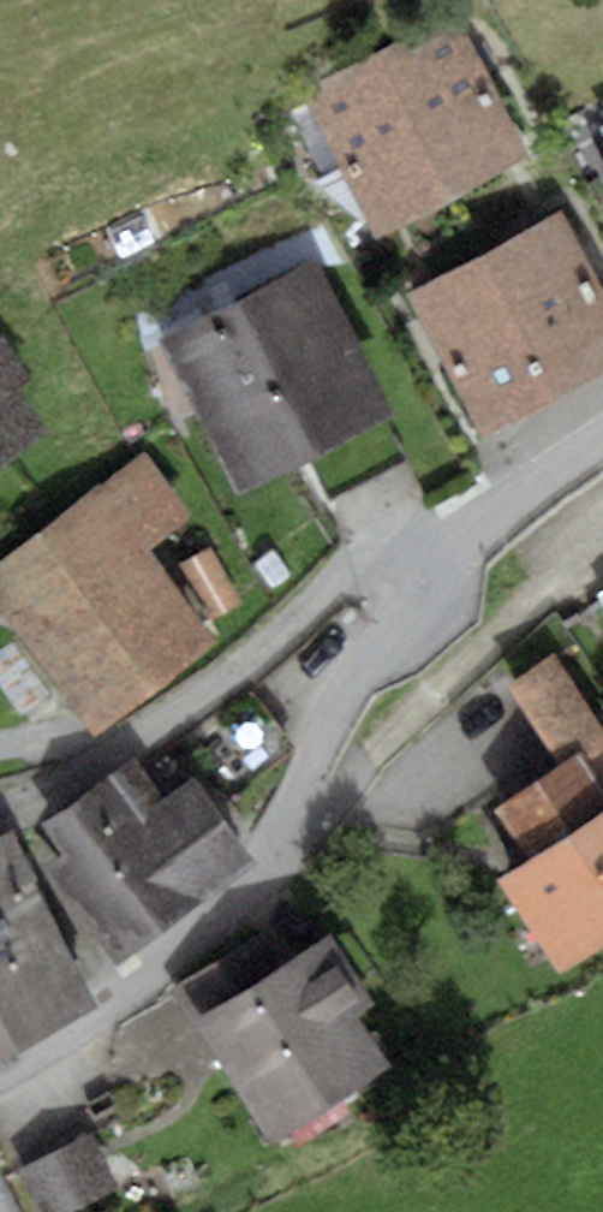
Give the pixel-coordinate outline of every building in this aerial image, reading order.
[(458,16),(381,53),(450,195),(527,158),(458,16)] [(450,195),(381,53),(302,91),(308,102),(288,111),(287,155),(318,183),(341,172),(371,234),(450,195)] [(595,124),(602,140),(602,120),(595,124)] [(410,293),(483,433),(602,371),(602,298),(560,215),(410,293)] [(312,265),(168,345),(250,492),(308,460),(387,417),(394,412),(312,265)] [(50,434),(18,385),(31,378),(2,334),(0,335),(0,466),(50,434)] [(387,417),(308,460),(329,498),(408,455),(387,417)] [(146,456),(95,495),(139,554),(190,515),(146,456)] [(0,566),(0,608),(91,731),(207,645),(139,554),(95,495),(0,566)] [(210,547),(179,564),(209,620),(240,603),(210,547)] [(593,594),(602,609),(602,588),(593,594)] [(559,762),(575,751),(602,792),(602,733),(552,657),(508,686),(559,762)] [(489,808),(524,860),(496,879),(558,972),(602,942),(602,792),(575,751),(559,762),(489,808)] [(135,758),(49,821),(71,851),(47,868),(117,964),(259,860),(191,768),(159,792),(135,758)] [(0,837),(0,1013),(18,1047),(98,1006),(9,832),(0,837)] [(271,924),(169,990),(271,1148),(390,1071),(352,1012),(373,999),(329,932),(291,956),(271,924)] [(18,1047),(0,1013),(0,1056),(18,1047)] [(18,1169),(39,1211),(65,1211),(116,1187),(90,1134),(18,1169)]
